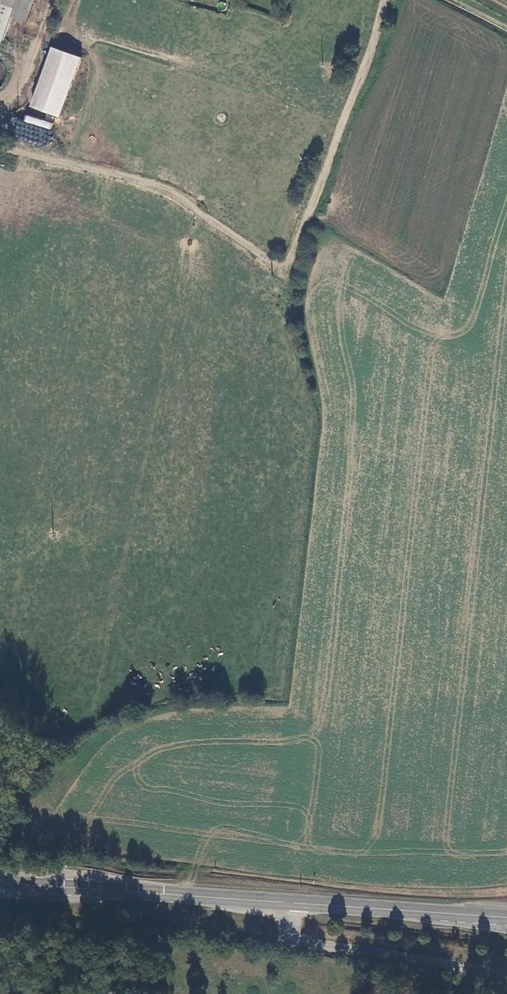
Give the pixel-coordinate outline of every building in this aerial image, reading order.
[(61,117),(79,56),(48,47),(30,108),(61,117)]
